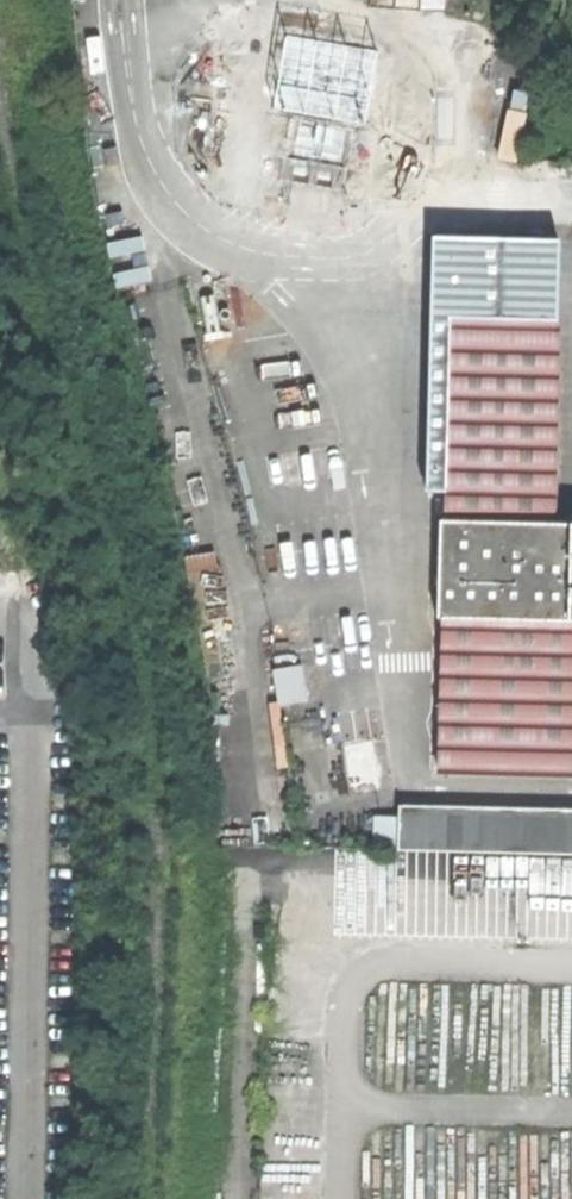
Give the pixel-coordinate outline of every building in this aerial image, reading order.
[(348,162),(358,67),(321,63),(316,115),(295,113),(290,156),(348,162)] [(528,160),(536,111),(514,107),(506,157),(528,160)] [(571,774),(571,707),(571,526),(552,525),(557,326),(449,323),(444,522),(438,522),(435,621),(442,621),(437,771),(571,774)] [(380,738),(380,730),(375,707),(322,715),(327,746),(380,738)] [(397,806),(397,820),(396,853),(571,856),(571,810),(397,806)] [(374,852),(396,853),(397,820),(375,820),(374,852)]
